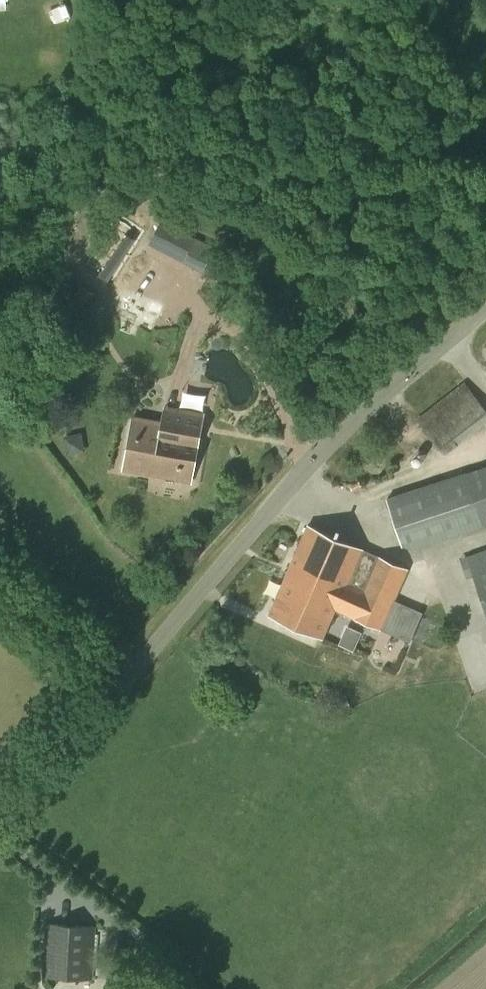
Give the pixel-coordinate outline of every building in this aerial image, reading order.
[(141,231),(137,228),(118,215),(108,229),(102,225),(78,262),(108,282),(138,237),(141,231)] [(159,230),(154,243),(211,269),(217,256),(159,230)] [(418,417),(445,452),(485,421),(485,410),(464,382),(418,417)] [(132,416),(122,469),(191,482),(204,414),(175,408),(173,415),(163,413),(162,421),(132,416)] [(66,433),(73,452),(91,445),(83,426),(66,433)] [(388,497),(403,544),(413,548),(485,525),(485,469),(485,465),(388,497)] [(365,549),(308,524),(268,614),(322,638),(336,610),(381,630),(409,568),(365,549)] [(485,612),(485,549),(467,555),(485,612)] [(42,977),(95,978),(95,926),(45,923),(42,977)]
